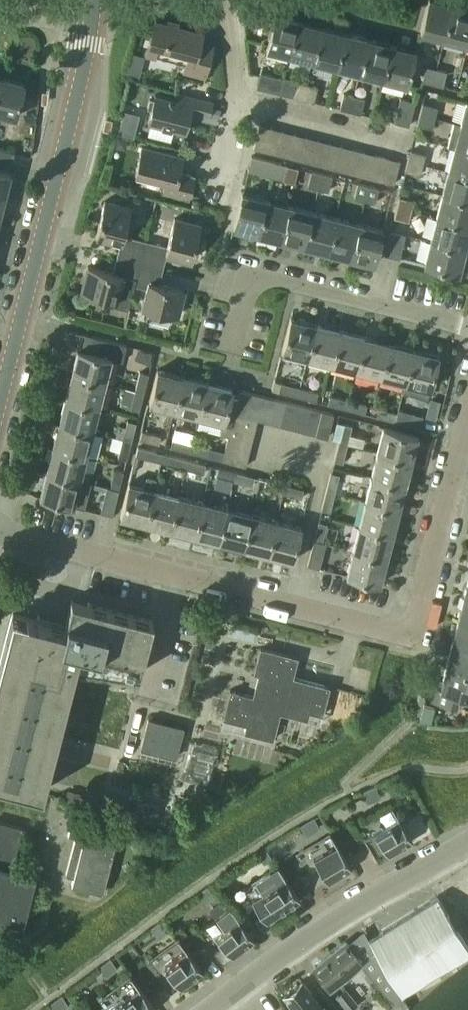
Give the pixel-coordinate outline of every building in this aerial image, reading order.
[(419,33),(443,39),(452,5),(435,0),(428,0),(419,33)] [(443,39),(467,45),(467,39),(467,9),(452,5),(443,39)] [(265,50),(289,56),(298,21),(274,15),(265,50)] [(183,72),(205,77),(213,45),(200,42),(202,33),(154,21),(146,53),(185,63),(183,72)] [(289,56),(312,62),(321,27),(298,21),(289,56)] [(312,62),(336,68),(345,33),(321,27),(312,62)] [(336,68),(359,74),(368,39),(345,33),(336,68)] [(359,74),(382,79),(391,45),(368,39),(359,74)] [(382,79),(406,86),(415,51),(391,45),(382,79)] [(421,81),(431,84),(435,69),(425,66),(421,81)] [(431,84),(442,86),(446,72),(435,69),(431,84)] [(256,87),(279,93),(283,79),(259,73),(256,87)] [(15,118),(24,83),(0,77),(0,114),(15,118)] [(293,97),(303,99),(307,85),(296,82),(293,97)] [(303,99),(313,102),(317,87),(307,85),(303,99)] [(149,99),(147,108),(151,110),(148,123),(185,132),(190,111),(210,116),(213,102),(190,97),(178,93),(176,100),(155,95),(154,99),(149,99)] [(339,109),(349,111),(353,96),(343,94),(339,109)] [(349,111),(360,114),(363,99),(353,96),(349,111)] [(393,122),(408,126),(414,102),(399,99),(393,122)] [(467,127),(467,101),(465,101),(459,124),(459,125),(467,127)] [(419,114),(434,118),(437,107),(422,104),(419,114)] [(417,124),(431,128),(434,118),(419,114),(417,124)] [(467,152),(467,127),(459,125),(459,124),(453,122),(447,146),(453,148),(467,152)] [(253,148),(265,151),(271,128),(259,125),(253,148)] [(265,151),(277,154),(282,131),(271,128),(265,151)] [(277,154),(288,157),(294,134),(282,131),(277,154)] [(288,157),(300,160),(306,137),(294,134),(288,157)] [(300,160),(311,163),(317,140),(306,137),(300,160)] [(311,163),(323,166),(329,143),(317,140),(311,163)] [(323,166),(335,169),(341,146),(329,143),(323,166)] [(162,192),(188,199),(194,176),(179,172),(183,157),(142,146),(135,173),(165,181),(162,192)] [(335,169),(346,172),(352,149),(341,146),(335,169)] [(467,177),(467,152),(453,148),(447,171),(467,177)] [(10,165),(13,153),(0,149),(0,163),(10,165)] [(346,172),(358,175),(364,152),(352,149),(346,172)] [(407,161),(422,164),(425,154),(410,150),(407,161)] [(358,175),(369,178),(375,155),(364,152),(358,175)] [(369,178),(381,181),(387,158),(375,155),(369,178)] [(247,171),(271,177),(275,162),(251,156),(247,171)] [(381,181),(393,184),(399,161),(387,158),(381,181)] [(405,171),(420,175),(422,164),(407,161),(405,171)] [(271,177),(282,180),(285,165),(275,162),(271,177)] [(4,197),(10,173),(0,171),(0,196),(4,197)] [(307,186),(317,189),(321,174),(311,171),(307,186)] [(467,201),(467,177),(447,171),(441,194),(467,201)] [(317,189),(328,191),(331,177),(321,174),(317,189)] [(354,198),(364,201),(368,186),(357,183),(354,198)] [(364,201),(374,203),(378,189),(368,186),(364,201)] [(233,228),(256,234),(265,199),(241,193),(233,228)] [(467,226),(467,201),(441,194),(435,218),(467,226)] [(396,207),(410,211),(413,201),(398,197),(396,207)] [(256,234),(280,240),(288,205),(265,199),(256,234)] [(116,257),(139,263),(145,241),(123,235),(130,207),(104,201),(95,236),(120,242),(116,257)] [(280,240),(303,246),(312,211),(288,205),(280,240)] [(393,218),(408,221),(410,211),(396,207),(393,218)] [(303,246),(326,252),(335,217),(312,211),(303,246)] [(326,252),(349,258),(358,223),(335,217),(326,252)] [(139,263),(162,269),(166,254),(191,260),(200,225),(174,218),(167,246),(145,241),(139,263)] [(464,250),(467,234),(467,226),(435,218),(429,241),(464,250)] [(349,258),(373,264),(382,229),(358,223),(349,258)] [(384,254),(399,258),(405,234),(390,231),(384,254)] [(423,265),(458,274),(464,250),(429,241),(423,265)] [(133,285),(134,285),(139,263),(116,257),(113,272),(88,266),(81,292),(115,300),(113,305),(127,309),(133,285)] [(145,321),(167,326),(170,314),(177,316),(183,290),(158,284),(162,269),(139,263),(134,285),(146,288),(141,307),(148,309),(145,321)] [(290,317),(282,352),(306,358),(315,324),(290,317)] [(315,324),(306,358),(331,365),(340,330),(315,324)] [(340,330),(331,365),(355,371),(364,336),(340,330)] [(77,349),(70,374),(105,383),(111,359),(122,362),(126,345),(92,336),(88,352),(77,349)] [(364,336),(355,371),(380,377),(389,342),(364,336)] [(389,342),(380,377),(404,383),(413,348),(389,342)] [(404,383),(402,392),(427,398),(438,355),(413,348),(404,383)] [(149,404),(174,410),(182,376),(157,369),(149,404)] [(135,390),(143,392),(148,374),(139,372),(135,390)] [(70,374),(64,398),(99,407),(105,383),(70,374)] [(174,410),(198,417),(207,382),(182,376),(174,410)] [(198,417),(222,423),(219,434),(228,436),(231,425),(234,413),(238,397),(230,395),(232,388),(207,382),(198,417)] [(278,392),(297,397),(299,388),(281,383),(278,392)] [(297,397),(315,401),(318,393),(299,388),(297,397)] [(130,409),(139,411),(143,392),(135,390),(130,409)] [(234,413),(257,419),(269,422),(275,399),(240,390),(238,397),(234,413)] [(327,404),(346,409),(348,401),(329,396),(327,404)] [(64,398),(58,423),(93,431),(99,407),(64,398)] [(275,399),(269,422),(280,425),(286,402),(275,399)] [(346,409),(364,414),(366,405),(348,401),(346,409)] [(286,402),(280,425),(292,428),(298,405),(286,402)] [(298,405),(292,428),(304,431),(309,408),(298,405)] [(309,408),(304,431),(315,434),(321,411),(309,408)] [(376,417),(395,422),(397,413),(378,408),(376,417)] [(395,422),(420,428),(423,416),(398,410),(397,413),(395,422)] [(321,411),(315,434),(327,437),(333,414),(321,411)] [(231,425),(254,431),(257,419),(234,413),(231,425)] [(122,439),(131,441),(136,423),(127,420),(122,439)] [(58,423),(52,447),(86,456),(93,431),(58,423)] [(338,442),(347,444),(352,426),(343,424),(338,442)] [(228,437),(251,443),(254,431),(231,425),(228,436),(228,437)] [(376,452),(411,461),(418,436),(383,427),(376,452)] [(140,439),(158,444),(160,435),(142,431),(140,439)] [(225,448),(248,454),(251,443),(228,437),(225,448)] [(118,458),(126,460),(131,441),(122,439),(118,458)] [(170,447),(189,452),(191,443),(173,439),(170,447)] [(334,461),(342,463),(347,444),(338,442),(334,461)] [(189,452),(208,457),(210,448),(191,443),(189,452)] [(45,471),(89,483),(92,473),(83,471),(86,456),(52,447),(45,471)] [(135,456),(154,460),(156,452),(138,447),(135,456)] [(222,460),(245,466),(248,454),(225,448),(222,460)] [(370,476),(405,485),(411,461),(376,452),(370,476)] [(166,463),(185,468),(187,460),(168,455),(166,463)] [(185,468),(203,473),(206,464),(187,460),(185,468)] [(215,476),(234,481),(236,472),(217,467),(215,476)] [(110,488),(118,490),(123,471),(115,469),(110,488)] [(39,496),(84,508),(90,483),(89,483),(45,471),(39,496)] [(234,481),(252,485),(254,477),(236,472),(234,481)] [(326,491),(334,493),(339,475),(331,472),(326,491)] [(364,501),(399,510),(405,485),(370,476),(364,501)] [(145,523),(154,489),(156,479),(146,477),(144,486),(129,482),(120,517),(145,523)] [(264,488),(282,493),(285,485),(266,480),(264,488)] [(282,493),(301,498),(303,489),(285,485),(282,493)] [(100,512),(112,515),(118,490),(110,488),(106,487),(100,512)] [(145,523),(169,530),(178,495),(154,489),(145,523)] [(321,510),(330,512),(334,493),(326,491),(321,510)] [(169,530),(194,536),(202,501),(178,495),(169,530)] [(194,536),(218,542),(227,507),(202,501),(194,536)] [(358,525),(393,534),(399,510),(364,501),(358,525)] [(218,542),(242,548),(251,514),(227,507),(218,542)] [(242,548),(267,555),(276,520),(251,514),(242,548)] [(267,555),(292,561),(301,526),(276,520),(267,555)] [(313,540),(322,542),(327,523),(318,521),(313,540)] [(352,550),(386,558),(393,534),(358,525),(352,550)] [(307,565),(319,568),(325,543),(322,542),(313,540),(307,565)] [(345,575),(380,583),(386,558),(352,550),(345,575)] [(467,621),(467,597),(463,595),(458,619),(467,621)] [(0,656),(0,782),(41,792),(74,663),(127,671),(139,673),(152,620),(89,604),(89,603),(87,603),(70,599),(64,624),(63,627),(11,613),(0,656)] [(467,646),(467,621),(458,619),(452,642),(467,646)] [(467,671),(467,646),(452,642),(446,665),(467,671)] [(244,732),(272,740),(279,713),(307,720),(309,712),(322,715),(329,687),(292,677),(297,657),(260,648),(253,673),(258,675),(253,696),(230,690),(222,719),(246,725),(244,732)] [(455,705),(458,694),(467,696),(467,671),(446,665),(440,689),(434,687),(431,699),(455,705)] [(141,748),(175,757),(183,728),(148,719),(141,748)] [(363,792),(367,803),(380,797),(376,786),(363,792)] [(364,837),(377,861),(388,854),(412,841),(392,805),(391,806),(398,817),(364,837)] [(300,826),(306,836),(320,827),(314,818),(300,826)] [(72,885),(102,892),(118,832),(72,821),(68,836),(75,838),(66,875),(74,877),(72,885)] [(22,924),(35,875),(12,869),(22,827),(0,822),(0,918),(22,924)] [(314,859),(328,882),(352,868),(330,833),(337,845),(314,859)] [(257,854),(264,863),(272,857),(266,848),(257,854)] [(251,898),(266,921),(277,914),(300,899),(278,865),(277,866),(255,881),(262,891),(251,898)] [(199,893),(206,902),(214,896),(207,887),(199,893)] [(401,991),(467,950),(467,947),(436,896),(369,938),(401,991)] [(214,952),(222,964),(254,939),(230,907),(229,907),(237,918),(216,934),(224,944),(214,952)] [(151,928),(158,937),(166,931),(159,922),(151,928)] [(164,965),(181,987),(203,971),(178,938),(178,939),(186,949),(164,965)] [(348,970),(359,961),(360,960),(345,941),(313,966),(328,985),(340,976),(343,979),(350,973),(348,970)] [(359,962),(394,1001),(403,993),(375,949),(359,962)] [(99,967),(106,976),(117,967),(110,958),(99,967)] [(107,1009),(152,1009),(155,1008),(130,975),(130,976),(138,986),(107,1009)] [(296,1009),(327,1009),(322,1004),(321,1005),(301,980),(283,995),(296,1009)] [(347,1009),(355,1004),(344,989),(336,996),(347,1009)] [(53,1009),(61,1009),(69,1004),(62,995),(49,1005),(53,1009)]
